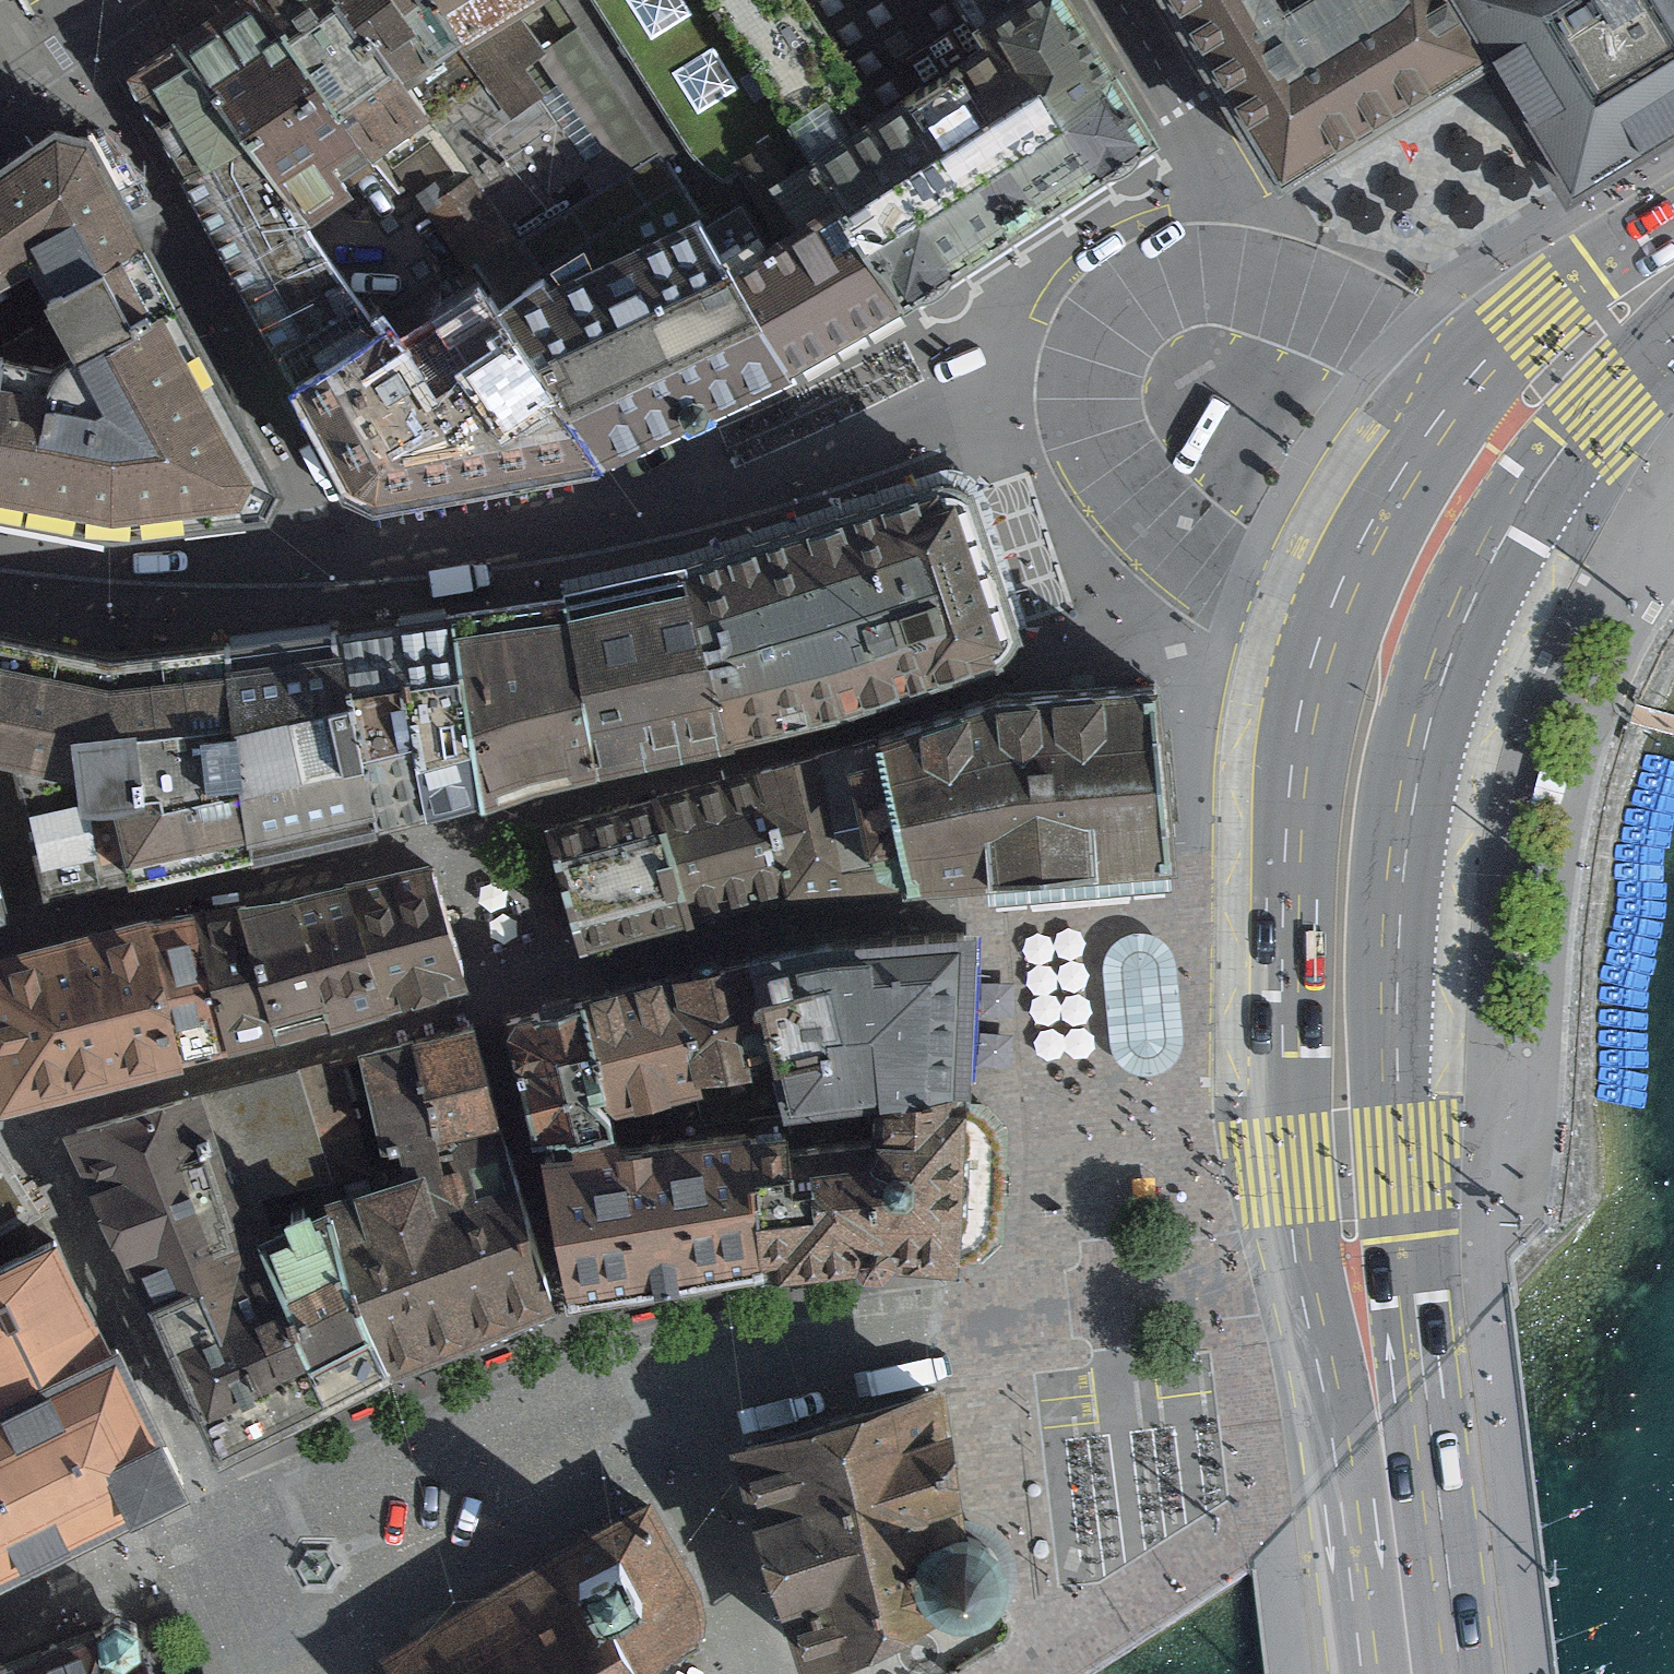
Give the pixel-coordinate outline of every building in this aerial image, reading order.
[(309,224),(355,195),(346,176),(373,163),(258,0),(187,48),(260,148),(309,224)] [(373,163),(429,124),(401,88),(342,0),(258,0),(373,163)] [(401,88),(469,43),(440,0),(342,0),(401,88)] [(469,43),(514,112),(541,95),(525,70),(542,60),(516,21),(551,0),(440,0),(469,43)] [(822,158),(909,104),(998,48),(988,33),(967,0),(714,0),(822,158)] [(856,209),(915,309),(1006,253),(1176,147),(1083,0),(1041,0),(988,33),(998,48),(909,104),(822,158),(856,209)] [(988,33),(1041,0),(967,0),(988,33)] [(1244,99),(1292,175),(1494,49),(1463,0),(1182,0),(1244,99)] [(1494,49),(1513,79),(1579,184),(1673,124),(1673,0),(1463,0),(1494,49)] [(193,182),(260,148),(187,48),(137,81),(193,182)] [(70,133),(0,180),(0,285),(34,267),(51,299),(151,247),(94,138),(70,133)] [(193,182),(304,390),(385,340),(309,224),(260,148),(193,182)] [(745,209),(713,228),(801,376),(887,325),(915,309),(856,209),(786,251),(776,235),(765,242),(745,209)] [(546,281),(508,313),(607,464),(801,376),(713,228),(708,222),(556,293),(546,281)] [(151,247),(51,299),(83,360),(183,309),(151,247)] [(385,340),(304,390),(362,497),(387,505),(607,464),(508,313),(497,297),(399,359),(385,340)] [(3,362),(0,381),(0,516),(115,540),(272,520),(283,498),(183,309),(83,360),(62,375),(3,362)] [(961,495),(846,523),(887,689),(1002,661),(961,495)] [(846,523),(694,560),(735,726),(887,689),(846,523)] [(694,560),(563,592),(603,758),(735,726),(694,560)] [(563,592),(450,619),(491,785),(531,775),(603,758),(563,592)] [(450,619),(344,638),(377,817),(421,808),(491,785),(450,619)] [(15,764),(50,899),(250,848),(232,650),(119,662),(0,635),(0,763),(15,764)] [(344,638),(232,650),(250,848),(377,817),(344,638)] [(880,723),(915,873),(979,867),(1002,865),(1163,849),(1152,674),(997,681),(975,684),(880,723)] [(915,873),(880,723),(759,769),(789,889),(915,873)] [(789,889),(759,769),(666,792),(696,912),(746,899),(789,889)] [(696,912),(666,792),(544,823),(574,942),(668,919),(696,912)] [(435,857),(347,878),(379,1001),(466,978),(435,857)] [(346,878),(288,891),(321,1018),(379,1001),(347,878),(346,878)] [(288,891),(153,921),(188,1056),(321,1018),(288,891)] [(0,957),(0,1111),(188,1056),(153,921),(149,904),(0,957)] [(785,951),(751,960),(778,1069),(789,1107),(879,1097),(943,1090),(942,1077),(967,1077),(972,920),(880,925),(880,937),(862,936),(835,938),(785,951)] [(1117,1056),(1132,1067),(1150,1071),(1168,1064),(1182,1050),(1184,1031),(1178,961),(1170,943),(1155,931),(1137,929),(1120,935),(1106,950),(1104,968),(1111,1038),(1117,1056)] [(713,969),(674,979),(701,1088),(778,1069),(751,960),(713,969)] [(642,987),(583,1001),(610,1111),(701,1088),(674,979),(642,987)] [(522,1085),(536,1142),(612,1123),(610,1111),(583,1001),(506,1019),(522,1085)] [(474,1022),(412,1037),(441,1143),(498,1127),(474,1022)] [(412,1037),(361,1051),(390,1156),(401,1153),(441,1143),(412,1037)] [(346,1056),(302,1069),(333,1177),(378,1164),(346,1056)] [(200,1095),(252,1240),(273,1230),(263,1194),(333,1177),(302,1069),(200,1095)] [(879,1097),(877,1143),(880,1271),(951,1255),(953,1243),(969,1243),(981,1236),(988,1222),(989,1137),(983,1123),(972,1114),(957,1114),(956,1089),(943,1090),(879,1097)] [(258,1253),(252,1240),(200,1095),(64,1136),(143,1307),(258,1253)] [(550,1305),(498,1127),(441,1143),(401,1153),(406,1181),(347,1194),(316,1208),(394,1381),(550,1305)] [(789,1128),(750,1130),(763,1273),(880,1271),(877,1143),(792,1153),(789,1128)] [(551,1194),(569,1301),(763,1273),(750,1130),(620,1152),(618,1139),(544,1152),(551,1194)] [(36,1218),(0,1168),(0,1234),(36,1218)] [(212,1463),(394,1381),(316,1208),(273,1230),(252,1240),(258,1253),(143,1307),(169,1365),(212,1463)] [(105,1347),(57,1247),(0,1274),(0,1397),(105,1347)] [(114,1341),(105,1347),(0,1397),(0,1582),(94,1537),(188,1492),(114,1341)] [(803,1666),(820,1657),(940,1592),(956,1597),(972,1597),(980,1594),(988,1590),(997,1583),(1004,1575),(1008,1567),(1010,1558),(1011,1549),(1009,1540),(1006,1530),(1001,1522),(995,1515),(987,1509),(978,1505),(968,1503),(945,1365),(730,1429),(751,1496),(803,1666)] [(383,1649),(396,1673),(653,1673),(643,1659),(690,1632),(703,1625),(708,1604),(704,1580),(653,1489),(412,1632),(383,1649)] [(0,1667),(0,1673),(143,1673),(129,1635),(111,1626),(0,1667)]
